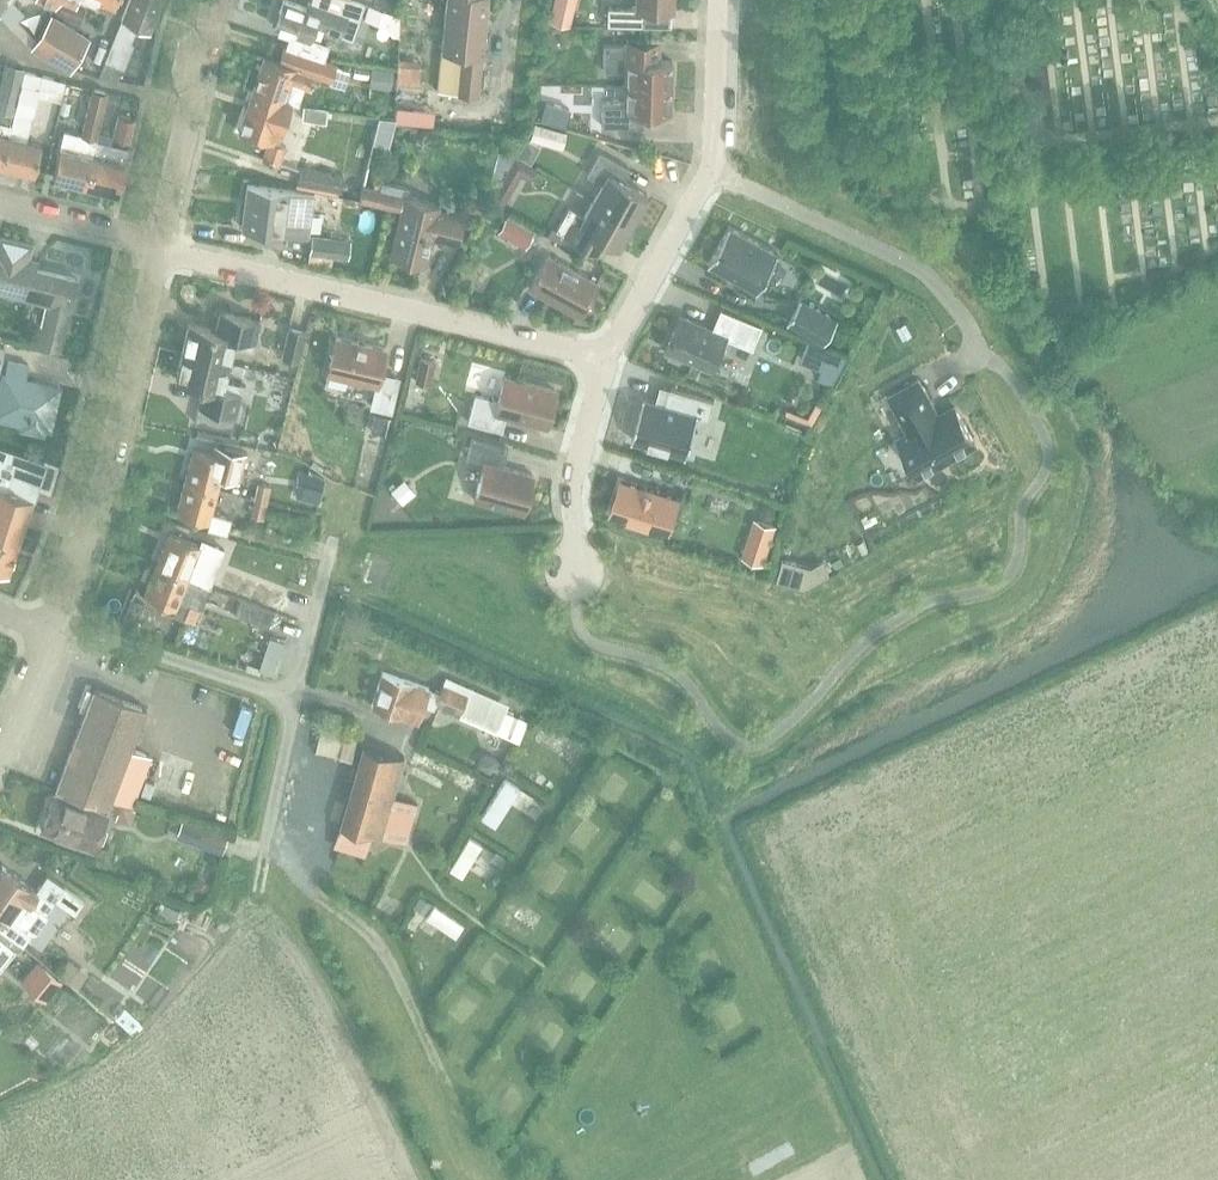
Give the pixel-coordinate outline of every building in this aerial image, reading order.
[(9,0),(0,0),(0,12),(9,0)] [(149,34),(162,0),(129,0),(104,61),(123,68),(133,43),(129,42),(135,28),(149,34)] [(274,26),(290,32),(286,44),(325,58),(329,44),(309,36),(313,24),(340,33),(353,38),(359,20),(365,4),(353,0),(311,0),(310,2),(308,1),(306,7),(286,0),(283,0),(274,26)] [(410,0),(371,0),(370,3),(407,12),(410,0)] [(437,91),(456,93),(478,95),(487,0),(446,0),(437,91)] [(550,20),(569,24),(574,0),(554,0),(550,20)] [(607,24),(643,25),(669,26),(669,10),(673,10),(674,0),(635,0),(635,8),(607,7),(607,24)] [(30,42),(68,67),(87,36),(49,12),(30,42)] [(253,88),(284,99),(290,82),(309,88),(314,74),(329,79),(328,83),(343,88),(349,70),(334,66),(336,61),(325,58),(286,44),(283,43),(277,62),(263,57),(253,88)] [(427,70),(430,46),(407,43),(404,67),(427,70)] [(625,86),(671,87),(672,61),(639,60),(639,45),(604,44),(603,70),(625,71),(625,86)] [(25,71),(26,68),(5,63),(0,62),(0,83),(1,83),(0,85),(0,163),(3,164),(25,71)] [(25,71),(3,164),(35,171),(42,144),(26,140),(37,94),(60,100),(64,81),(61,80),(42,75),(25,71)] [(337,103),(338,87),(311,86),(311,102),(337,103)] [(670,113),(671,87),(625,86),(625,100),(602,100),(601,126),(637,127),(638,112),(670,113)] [(275,124),(284,99),(253,88),(238,131),(268,142),(262,159),(279,166),(285,147),(278,144),(283,127),(275,124)] [(85,184),(96,140),(106,97),(92,94),(82,135),(64,131),(53,176),(85,184)] [(537,119),(561,120),(562,98),(537,98),(537,119)] [(111,137),(129,141),(135,119),(117,114),(111,137)] [(530,138),(561,147),(565,132),(535,123),(530,138)] [(525,136),(515,153),(532,163),(542,146),(525,136)] [(96,140),(85,184),(118,192),(124,164),(123,163),(127,147),(96,140)] [(307,167),(345,168),(345,152),(308,150),(307,167)] [(593,199),(632,220),(647,194),(622,181),(629,168),(599,151),(586,174),(602,182),(593,199)] [(515,155),(508,168),(529,179),(536,167),(515,155)] [(296,184),(340,189),(342,174),(298,168),(296,184)] [(362,185),(358,200),(401,210),(390,256),(424,264),(431,236),(457,243),(464,215),(438,209),(439,204),(405,196),(407,189),(382,183),(381,190),(362,185)] [(242,227),(307,236),(313,193),(247,185),(242,227)] [(465,209),(480,213),(484,198),(469,194),(465,209)] [(513,199),(506,216),(536,226),(542,210),(513,199)] [(593,233),(617,247),(632,220),(593,199),(584,215),(568,206),(556,229),(552,227),(547,235),(581,254),(593,233)] [(497,232),(523,247),(532,233),(506,217),(497,232)] [(758,292),(779,254),(729,227),(708,264),(758,292)] [(308,251),(348,256),(350,240),(311,235),(308,251)] [(48,300),(37,345),(59,350),(70,306),(76,279),(25,266),(27,259),(31,244),(0,237),(0,289),(48,300)] [(529,288),(579,316),(597,282),(547,255),(529,288)] [(856,298),(863,276),(845,270),(838,293),(856,298)] [(801,298),(788,321),(826,342),(839,318),(801,298)] [(753,347),(762,326),(722,310),(714,329),(680,315),(666,349),(713,368),(727,336),(753,347)] [(182,351),(228,362),(232,345),(252,349),(259,320),(219,311),(215,330),(188,324),(182,351)] [(281,356),(298,360),(305,331),(288,327),(281,356)] [(371,406),(390,410),(398,378),(379,374),(385,348),(336,336),(327,374),(376,386),(371,406)] [(182,351),(175,379),(202,386),(198,404),(194,422),(231,430),(235,413),(242,383),(224,379),(228,362),(182,351)] [(455,389),(464,357),(441,351),(432,382),(455,389)] [(847,357),(832,351),(820,378),(833,384),(847,357)] [(413,379),(429,383),(435,360),(419,356),(413,379)] [(48,426),(57,388),(24,380),(28,364),(8,359),(0,393),(0,415),(24,421),(23,426),(41,430),(42,425),(48,426)] [(505,416),(546,427),(556,390),(504,376),(498,400),(475,394),(467,421),(501,431),(505,416)] [(934,407),(918,379),(888,396),(909,433),(899,439),(919,474),(975,442),(955,407),(937,417),(932,408),(934,407)] [(687,455),(698,415),(709,418),(715,400),(671,387),(667,404),(644,397),(632,439),(687,455)] [(314,436),(320,422),(294,411),(288,425),(314,436)] [(565,453),(564,432),(534,433),(535,454),(565,453)] [(473,499),(523,512),(533,475),(503,466),(508,448),(471,438),(466,457),(484,461),(473,499)] [(244,453),(222,447),(220,454),(193,447),(184,480),(216,488),(220,476),(236,480),(244,453)] [(32,499),(44,462),(0,448),(0,488),(32,499)] [(414,458),(399,469),(411,484),(425,473),(414,458)] [(184,480),(176,513),(207,522),(206,526),(226,532),(230,519),(209,513),(216,488),(184,480)] [(622,480),(611,513),(666,530),(676,497),(622,480)] [(254,498),(267,501),(270,486),(257,483),(254,498)] [(32,499),(0,488),(0,529),(20,536),(32,499)] [(263,518),(267,501),(254,498),(250,515),(263,518)] [(756,520),(750,538),(768,544),(774,525),(756,520)] [(20,536),(0,529),(0,571),(7,573),(20,536)] [(169,531),(156,563),(188,576),(208,584),(223,548),(202,539),(200,544),(169,531)] [(797,539),(790,557),(810,564),(817,546),(797,539)] [(278,575),(290,579),(295,560),(283,557),(278,575)] [(156,563),(144,595),(174,607),(172,612),(184,617),(193,620),(199,607),(208,584),(188,576),(156,563)] [(222,610),(266,627),(272,612),(239,599),(245,584),(234,580),(222,610)] [(179,643),(221,657),(224,648),(183,633),(179,643)] [(264,657),(261,663),(260,667),(275,673),(276,668),(278,662),(264,657)] [(384,672),(373,706),(419,721),(425,705),(435,709),(436,704),(519,739),(527,720),(484,702),(487,695),(472,688),(447,678),(441,692),(431,688),(384,672)] [(121,802),(133,807),(152,757),(131,749),(146,707),(94,688),(80,725),(56,790),(117,812),(121,802)] [(535,717),(581,739),(589,724),(542,702),(535,717)] [(580,746),(538,723),(531,735),(573,759),(580,746)] [(314,751),(350,759),(355,735),(320,726),(314,751)] [(371,833),(405,844),(417,803),(393,795),(404,757),(361,743),(332,847),(365,856),(371,833)] [(489,772),(496,758),(483,751),(476,765),(489,772)] [(503,777),(484,808),(496,816),(516,784),(503,777)] [(40,830),(94,849),(106,815),(52,795),(40,830)] [(505,858),(468,836),(452,862),(460,867),(466,858),(475,863),(478,858),(497,870),(505,858)] [(21,945),(31,934),(30,933),(36,932),(46,916),(46,913),(52,905),(50,903),(64,886),(46,873),(33,890),(1,865),(0,866),(0,929),(21,945)] [(493,921),(527,944),(536,931),(513,916),(521,904),(509,896),(493,921)] [(462,924),(433,904),(425,916),(454,936),(462,924)] [(15,949),(18,951),(22,946),(21,945),(0,929),(0,967),(15,949)] [(589,980),(598,960),(574,950),(566,969),(589,980)] [(20,982),(44,1001),(61,981),(38,961),(20,982)] [(135,988),(123,994),(131,1014),(144,1008),(135,988)]
